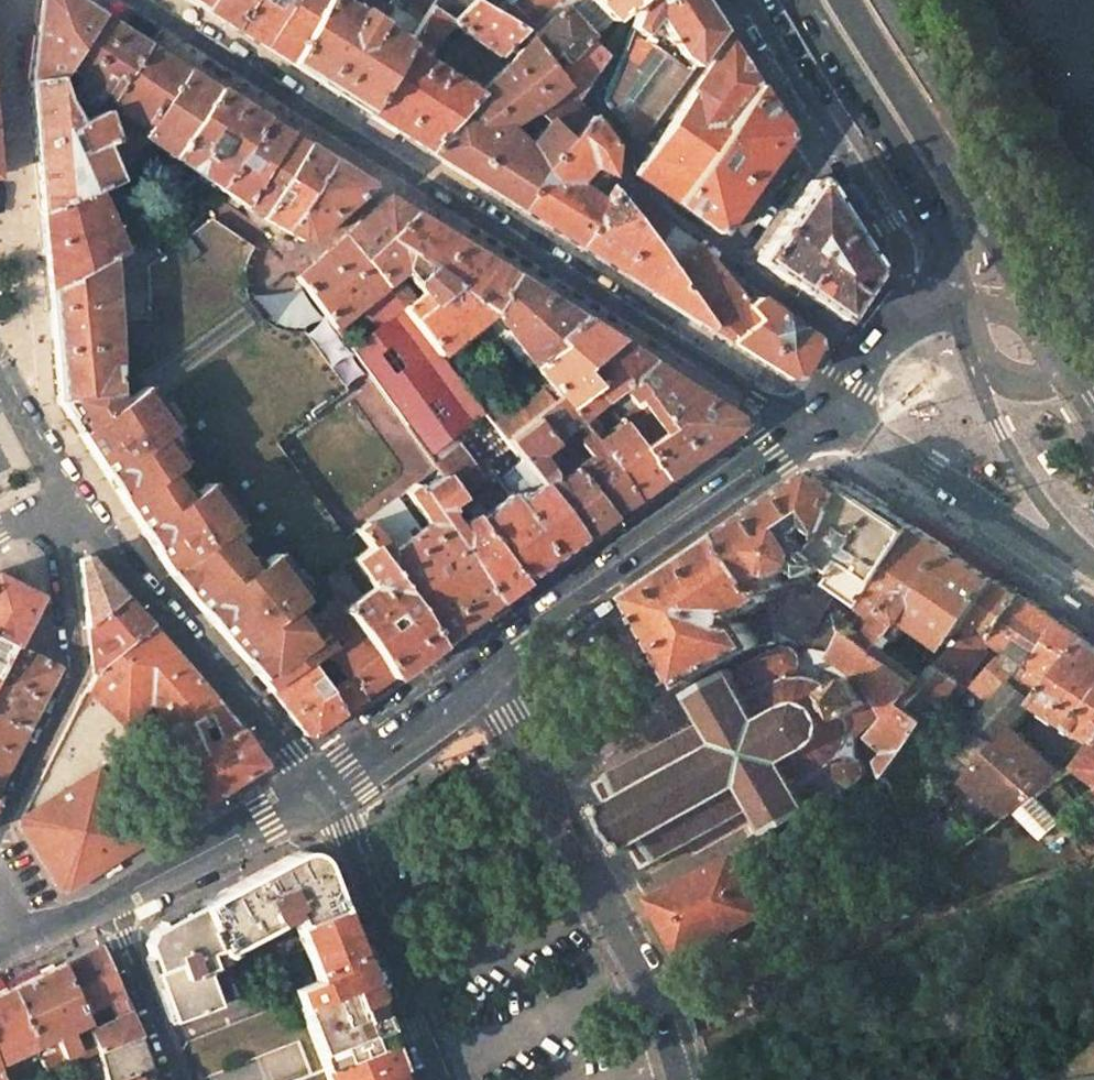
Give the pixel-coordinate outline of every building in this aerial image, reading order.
[(28,80),(58,81),(66,69),(101,16),(77,0),(36,0),(33,30),(28,80)] [(193,3),(203,9),(209,0),(188,0),(193,3)] [(203,9),(218,18),(232,28),(250,0),(209,0),(203,9)] [(232,28),(247,37),(262,46),(287,0),(250,0),(232,28)] [(262,46),(275,55),(289,63),(323,0),(287,0),(262,46)] [(344,0),(323,0),(289,63),(327,88),(366,112),(405,46),(408,41),(377,21),(363,12),(357,8),(353,6),(344,0)] [(404,0),(390,0),(377,21),(408,41),(425,13),(404,0)] [(425,13),(429,5),(432,0),(404,0),(425,13)] [(429,5),(453,21),(471,0),(432,0),(429,5)] [(453,21),(451,23),(463,33),(484,47),(499,56),(519,25),(490,6),(482,0),(471,0),(453,21)] [(490,6),(519,25),(527,37),(560,7),(567,0),(496,0),(490,6)] [(590,0),(567,0),(560,7),(593,38),(605,26),(611,20),(590,0)] [(611,20),(612,19),(632,0),(590,0),(611,20)] [(603,97),(604,103),(632,139),(637,146),(722,30),(702,0),(644,0),(640,3),(631,27),(603,97)] [(366,6),(361,3),(357,8),(363,12),(366,6)] [(453,21),(429,5),(425,13),(408,41),(405,46),(422,56),(451,23),(453,21)] [(593,38),(560,7),(527,37),(529,39),(556,74),(591,39),(593,38)] [(126,30),(101,16),(66,69),(80,78),(72,90),(75,98),(92,109),(102,92),(113,99),(147,45),(126,30)] [(527,37),(519,25),(499,56),(508,63),(529,39),(527,37)] [(476,182),(519,209),(589,115),(576,99),(556,74),(529,39),(508,63),(483,89),(478,93),(429,152),(476,182)] [(576,99),(606,54),(591,39),(556,74),(576,99)] [(729,41),(725,41),(633,174),(675,203),(757,86),(741,60),(729,41)] [(188,71),(147,45),(113,99),(112,101),(152,127),(188,71)] [(422,56),(405,46),(366,112),(397,132),(429,152),(478,93),(474,90),(462,83),(437,67),(422,56)] [(202,80),(188,71),(152,127),(145,137),(172,156),(217,89),(202,80)] [(64,97),(58,81),(28,80),(34,145),(79,122),(64,97)] [(483,89),(478,85),(474,90),(478,93),(483,89)] [(718,233),(788,134),(773,111),(757,86),(675,203),(718,233)] [(239,103),(217,89),(172,156),(192,170),(239,103)] [(105,111),(127,164),(136,150),(139,145),(145,137),(152,127),(112,101),(105,111)] [(251,110),(239,103),(192,170),(219,188),(262,118),(251,110)] [(105,111),(79,122),(34,145),(37,177),(40,210),(103,188),(117,183),(114,175),(127,164),(105,111)] [(613,146),(589,115),(519,209),(555,232),(580,248),(613,191),(607,185),(609,178),(613,146)] [(274,125),(262,118),(219,188),(243,205),(286,133),(274,125)] [(286,133),(243,205),(259,215),(304,144),(295,138),(286,133)] [(304,144),(259,215),(282,229),(329,160),(317,152),(304,144)] [(329,160),(282,229),(300,239),(303,241),(307,240),(309,239),(311,237),(369,187),(367,184),(353,175),(329,160)] [(629,195),(609,178),(607,185),(613,191),(621,204),(629,195)] [(808,181),(756,260),(840,319),(873,269),(845,225),(818,182),(816,180),(813,179),(808,181)] [(122,193),(117,183),(103,188),(110,204),(122,229),(132,251),(145,245),(137,227),(122,193)] [(110,204),(103,188),(40,210),(43,250),(46,290),(108,262),(121,257),(132,251),(122,229),(114,233),(103,207),(110,204)] [(621,204),(613,191),(580,248),(637,284),(708,328),(664,266),(621,204)] [(695,244),(629,195),(621,204),(664,266),(708,328),(718,334),(731,342),(768,316),(752,300),(737,286),(695,244)] [(387,196),(343,236),(362,260),(412,212),(401,205),(391,199),(387,196)] [(463,244),(412,212),(362,260),(383,286),(404,311),(411,319),(439,354),(472,328),(475,326),(488,316),(515,276),(463,244)] [(342,540),(271,442),(343,391),(299,331),(285,330),(277,328),(262,319),(250,306),(244,290),(242,272),(247,256),(252,247),(211,220),(176,246),(181,254),(166,263),(151,241),(145,245),(132,251),(121,257),(126,319),(113,320),(114,365),(115,392),(55,401),(66,420),(74,432),(92,460),(156,556),(168,574),(238,653),(269,689),(304,665),(331,646),(311,615),(330,599),(335,596),(334,590),(328,579),(342,567),(352,560),(368,548),(357,533),(358,533),(356,530),(342,540)] [(362,260),(343,236),(296,277),(334,329),(360,306),(383,286),(362,260)] [(114,365),(113,320),(112,302),(108,262),(46,290),(51,346),(55,401),(115,392),(114,365)] [(494,332),(510,351),(527,371),(560,347),(551,338),(581,319),(548,297),(515,276),(488,316),(494,332)] [(756,296),(739,284),(737,286),(752,300),(756,296)] [(404,311),(383,286),(360,306),(378,330),(386,340),(402,327),(393,319),(404,311)] [(768,316),(731,342),(774,369),(789,379),(797,377),(799,375),(817,346),(814,338),(792,322),(756,296),(752,300),(768,316)] [(411,319),(404,311),(393,319),(402,327),(411,319)] [(494,332),(488,316),(475,326),(481,334),(477,336),(481,341),(494,332)] [(439,354),(411,319),(402,327),(443,384),(456,375),(439,354)] [(604,397),(582,367),(615,340),(598,329),(581,319),(551,338),(560,347),(527,371),(541,389),(553,402),(559,398),(581,424),(609,404),(604,397)] [(443,384),(402,327),(386,340),(379,346),(420,400),(443,384)] [(510,351),(494,332),(481,341),(496,361),(510,351)] [(615,340),(582,367),(604,397),(652,363),(632,351),(615,340)] [(420,400),(379,346),(359,361),(399,417),(420,400)] [(695,391),(652,363),(604,397),(609,404),(615,412),(638,397),(641,402),(618,416),(664,480),(687,463),(738,427),(737,418),(695,391)] [(463,384),(456,375),(443,384),(420,400),(399,417),(409,430),(432,412),(451,439),(475,420),(485,412),(463,384)] [(505,417),(474,377),(463,384),(485,412),(495,425),(505,417)] [(553,402),(541,389),(505,417),(495,425),(505,439),(533,417),(553,402)] [(533,417),(612,518),(623,509),(635,501),(581,424),(559,398),(553,402),(533,417)] [(581,424),(635,501),(649,490),(664,480),(618,416),(615,412),(609,404),(581,424)] [(495,425),(485,412),(475,420),(513,466),(521,460),(505,439),(495,425)] [(540,484),(582,539),(597,528),(612,518),(533,417),(505,439),(521,460),(540,484)] [(504,491),(482,458),(474,464),(458,445),(434,466),(442,476),(522,582),(537,571),(552,560),(514,504),(504,491)] [(540,484),(521,460),(513,466),(509,469),(518,481),(527,493),(540,484)] [(844,478),(829,468),(734,531),(764,577),(774,592),(791,583),(784,574),(803,561),(812,572),(814,572),(836,561),(822,550),(835,534),(848,507),(844,505),(855,485),(844,478)] [(418,492),(495,601),(509,591),(522,582),(442,476),(441,477),(421,491),(418,492)] [(527,493),(518,481),(504,491),(514,504),(527,493)] [(582,539),(540,484),(527,493),(514,504),(552,560),(582,539)] [(891,510),(855,485),(844,505),(848,507),(835,534),(822,550),(836,561),(844,567),(835,583),(868,607),(919,527),(891,510)] [(418,492),(413,486),(405,493),(428,523),(422,529),(398,499),(358,533),(357,533),(368,548),(387,575),(437,643),(466,622),(495,601),(418,492)] [(953,550),(919,527),(868,607),(901,629),(904,623),(912,612),(953,550)] [(764,577),(734,531),(684,565),(640,594),(690,682),(746,652),(761,646),(748,622),(737,615),(742,607),(754,614),(764,608),(777,599),(774,592),(764,577)] [(368,548),(352,560),(372,587),(387,575),(368,548)] [(999,580),(953,550),(912,612),(952,642),(967,621),(999,580)] [(78,559),(87,626),(123,596),(87,555),(78,559)] [(349,579),(342,567),(328,579),(334,590),(349,579)] [(833,587),(814,572),(812,572),(791,583),(774,592),(777,599),(780,607),(784,643),(808,646),(812,639),(835,595),(833,587)] [(437,643),(387,575),(372,587),(360,594),(348,603),(344,606),(360,626),(390,677),(413,660),(437,643)] [(37,597),(0,578),(0,639),(13,645),(37,597)] [(999,580),(967,621),(973,625),(990,637),(1021,595),(999,580)] [(1060,621),(1021,595),(990,637),(1007,649),(1023,659),(1031,665),(1060,621)] [(123,596),(87,626),(92,673),(94,672),(149,626),(123,596)] [(390,677),(360,626),(344,606),(338,601),(335,596),(330,599),(311,615),(331,646),(304,665),(324,691),(347,675),(363,696),(377,687),(390,677)] [(348,603),(344,598),(338,601),(344,606),(348,603)] [(780,607),(777,599),(764,608),(769,645),(784,643),(780,607)] [(856,624),(837,614),(819,648),(839,651),(855,627),(857,625),(856,624)] [(1060,621),(1031,665),(1023,659),(1011,674),(1038,701),(1089,639),(1060,621)] [(908,627),(904,623),(901,629),(885,649),(888,652),(908,627)] [(990,637),(973,625),(955,644),(937,664),(960,679),(990,637)] [(94,672),(86,688),(124,726),(149,701),(173,732),(218,706),(198,681),(149,626),(94,672)] [(885,649),(855,627),(839,651),(881,682),(885,695),(890,709),(892,714),(923,679),(888,652),(885,649)] [(13,645),(0,639),(0,671),(13,645)] [(1089,639),(1038,701),(1093,738),(1093,643),(1089,639)] [(59,667),(31,653),(13,645),(0,671),(0,717),(27,730),(59,667)] [(819,648),(816,647),(812,657),(806,655),(802,652),(801,650),(795,646),(793,646),(787,646),(780,648),(778,648),(701,689),(700,686),(694,690),(710,719),(610,774),(610,775),(621,794),(607,802),(600,806),(604,813),(592,820),(611,850),(622,844),(627,852),(633,849),(647,841),(658,860),(658,862),(759,805),(774,831),(855,785),(865,775),(866,771),(864,764),(859,757),(858,737),(890,709),(885,695),(881,682),(839,651),(819,648)] [(1023,659),(1007,649),(972,684),(988,700),(1011,674),(1023,659)] [(960,679),(937,664),(923,679),(892,714),(875,735),(895,750),(883,762),(888,776),(960,679)] [(341,712),(324,691),(304,665),(269,689),(287,713),(303,735),(309,736),(322,726),(341,712)] [(1038,701),(1011,674),(988,700),(1015,727),(1038,701)] [(363,696),(347,675),(324,691),(341,712),(350,706),(363,696)] [(86,688),(21,816),(19,824),(60,889),(67,890),(144,842),(99,770),(142,743),(124,726),(86,688)] [(1013,728),(1015,727),(988,700),(971,720),(998,745),(1013,728)] [(240,730),(238,731),(218,706),(173,732),(160,739),(198,807),(264,764),(240,730)] [(27,730),(0,717),(0,782),(27,730)] [(965,782),(998,745),(971,720),(914,786),(938,810),(965,782)] [(1018,733),(1013,728),(998,745),(965,782),(969,786),(1006,819),(1018,810),(1038,797),(1064,778),(1062,776),(1018,733)] [(1081,766),(1093,777),(1093,749),(1081,766)] [(621,794),(610,775),(596,783),(607,802),(621,794)] [(986,834),(960,795),(924,835),(944,864),(986,834)] [(1076,831),(1038,797),(1018,810),(1060,849),(1076,831)] [(1082,837),(1071,848),(1080,862),(1093,855),(1093,848),(1087,842),(1082,837)] [(658,860),(647,841),(633,849),(644,869),(658,860)] [(290,853),(197,905),(216,948),(218,954),(291,915),(295,926),(339,909),(322,866),(290,853)] [(741,858),(740,855),(657,897),(686,954),(769,912),(741,858)] [(216,948),(197,905),(159,924),(147,955),(171,1022),(217,1005),(204,969),(210,966),(204,952),(216,948)] [(327,1079),(400,1079),(397,1074),(403,1072),(339,909),(295,926),(315,977),(317,981),(293,990),(327,1079)] [(128,1011),(99,945),(59,964),(85,1021),(83,1021),(86,1029),(87,1030),(128,1011)] [(85,1021),(59,964),(8,989),(33,1045),(53,1036),(69,1029),(83,1021),(85,1021)] [(257,992),(249,975),(231,983),(238,998),(239,1000),(257,992)] [(33,1047),(33,1045),(8,989),(0,993),(0,1062),(17,1055),(33,1047)] [(748,1001),(748,1000),(693,1015),(701,1035),(755,1019),(748,1001)] [(139,1037),(128,1011),(87,1030),(96,1052),(123,1043),(139,1037)] [(72,1036),(69,1029),(53,1036),(56,1043),(65,1063),(81,1057),(72,1036)] [(72,1036),(81,1057),(91,1054),(96,1052),(87,1030),(86,1029),(72,1036)] [(49,1070),(65,1063),(56,1043),(36,1053),(44,1072),(49,1070)] [(123,1043),(96,1052),(91,1054),(101,1079),(136,1079),(123,1043)] [(36,1053),(33,1047),(17,1055),(27,1078),(44,1072),(36,1053)] [(17,1055),(0,1062),(0,1076),(2,1079),(21,1079),(27,1078),(17,1055)] [(49,1070),(44,1072),(27,1078),(21,1079),(52,1079),(49,1070)]
